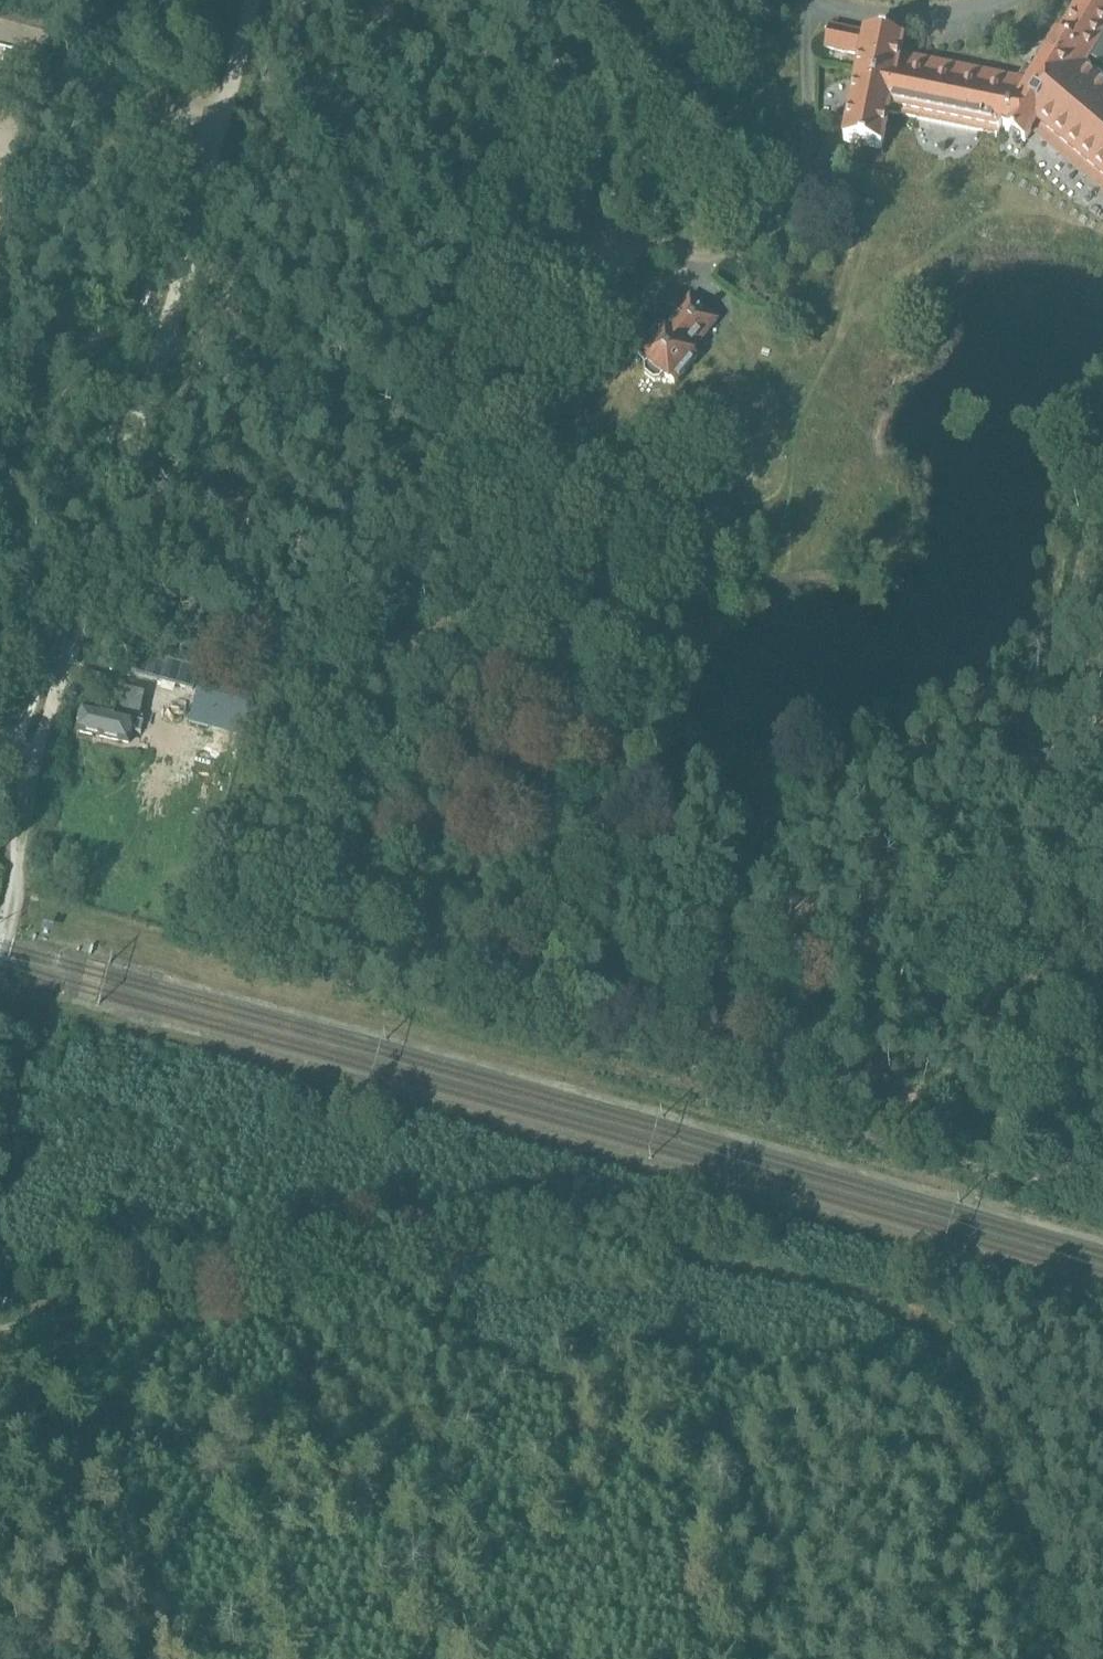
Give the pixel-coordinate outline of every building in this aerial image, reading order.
[(1035,126),(1102,183),(1102,79),(1087,65),(1102,38),(1102,0),(1081,0),(1061,33),(1060,33),(1036,72),(1027,66),(1017,82),(900,60),(903,44),(828,30),(825,48),(862,55),(845,141),(883,148),(890,112),(1000,133),(1004,127),(1026,140),(1035,126)] [(718,318),(690,297),(665,329),(662,327),(640,355),(651,364),(648,368),(649,375),(658,382),(664,381),(668,376),(678,384),(700,356),(693,350),(718,318)] [(178,687),(183,667),(136,653),(131,673),(178,687)] [(243,739),(256,686),(196,671),(183,722),(214,730),(214,731),(243,739)] [(122,712),(137,716),(142,692),(128,689),(122,712)] [(130,745),(137,716),(122,712),(120,721),(84,712),(79,733),(130,745)]
